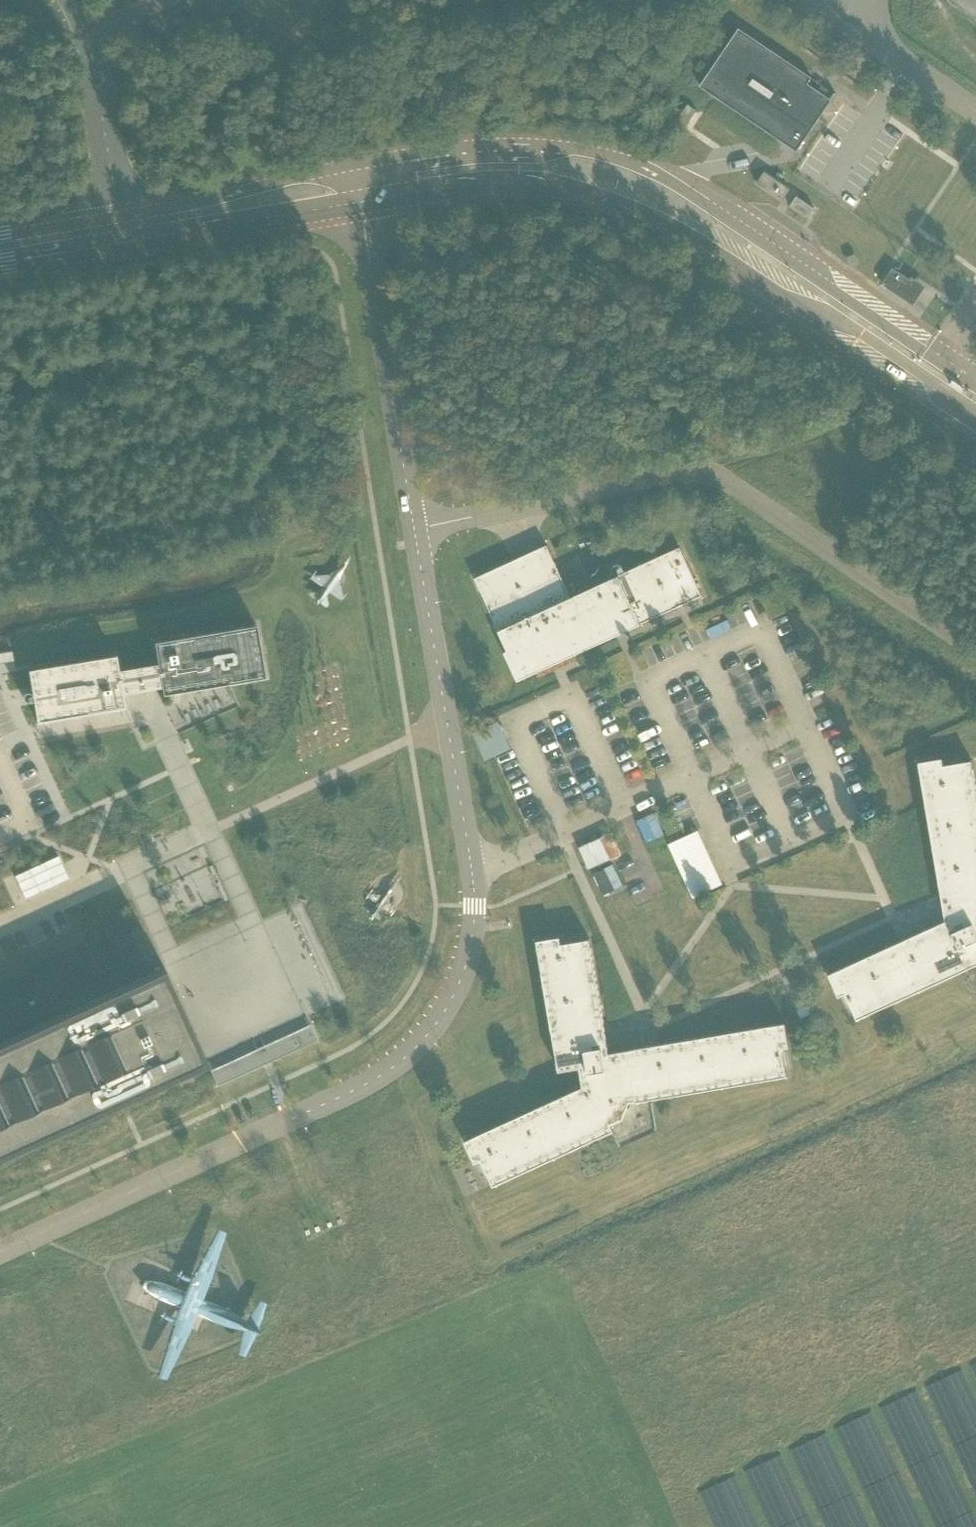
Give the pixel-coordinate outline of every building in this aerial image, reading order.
[(739,28),(712,68),(700,86),(797,151),(836,94),(835,93),(831,99),(808,84),(812,78),(739,28)] [(881,284),(889,289),(890,286),(907,298),(917,284),(892,268),(881,284)] [(949,382),(961,391),(964,387),(951,378),(949,382)] [(547,545),(512,561),(475,578),(521,678),(702,595),(680,547),(571,597),(547,545)] [(154,642),(158,664),(118,671),(116,655),(28,670),(37,721),(124,707),(122,693),(142,690),(162,686),(163,694),(265,677),(256,625),(154,642)] [(485,760),(495,756),(511,749),(499,721),(473,733),(485,760)] [(975,964),(975,786),(972,760),(943,765),(943,760),(942,758),(919,761),(946,920),(829,974),(839,995),(841,994),(845,992),(857,1018),(975,964)] [(698,895),(722,884),(698,831),(674,842),(698,895)] [(68,879),(57,855),(14,874),(25,898),(68,879)] [(785,1022),(662,1043),(609,1053),(589,939),(561,943),(561,939),(560,936),(537,940),(559,1071),(580,1067),(583,1086),(465,1141),(475,1162),(477,1161),(481,1159),(493,1185),(614,1129),(611,1123),(623,1117),(630,1100),(635,1099),(636,1100),(787,1075),(782,1047),(789,1046),(785,1022)] [(39,1147),(41,1151),(67,1139),(65,1135),(210,1069),(204,1058),(202,1059),(162,972),(165,971),(160,960),(42,1013),(40,1010),(14,1022),(16,1025),(0,1032),(0,1165),(39,1147)] [(261,1037),(259,1037),(261,1040),(263,1045),(264,1047),(265,1047),(271,1044),(277,1058),(317,1040),(306,1016),(303,1017),(307,1025),(264,1045),(261,1037)] [(207,1061),(206,1062),(210,1070),(217,1085),(264,1064),(257,1048),(255,1043),(253,1040),(252,1041),(256,1049),(213,1068),(209,1060),(207,1061)]
